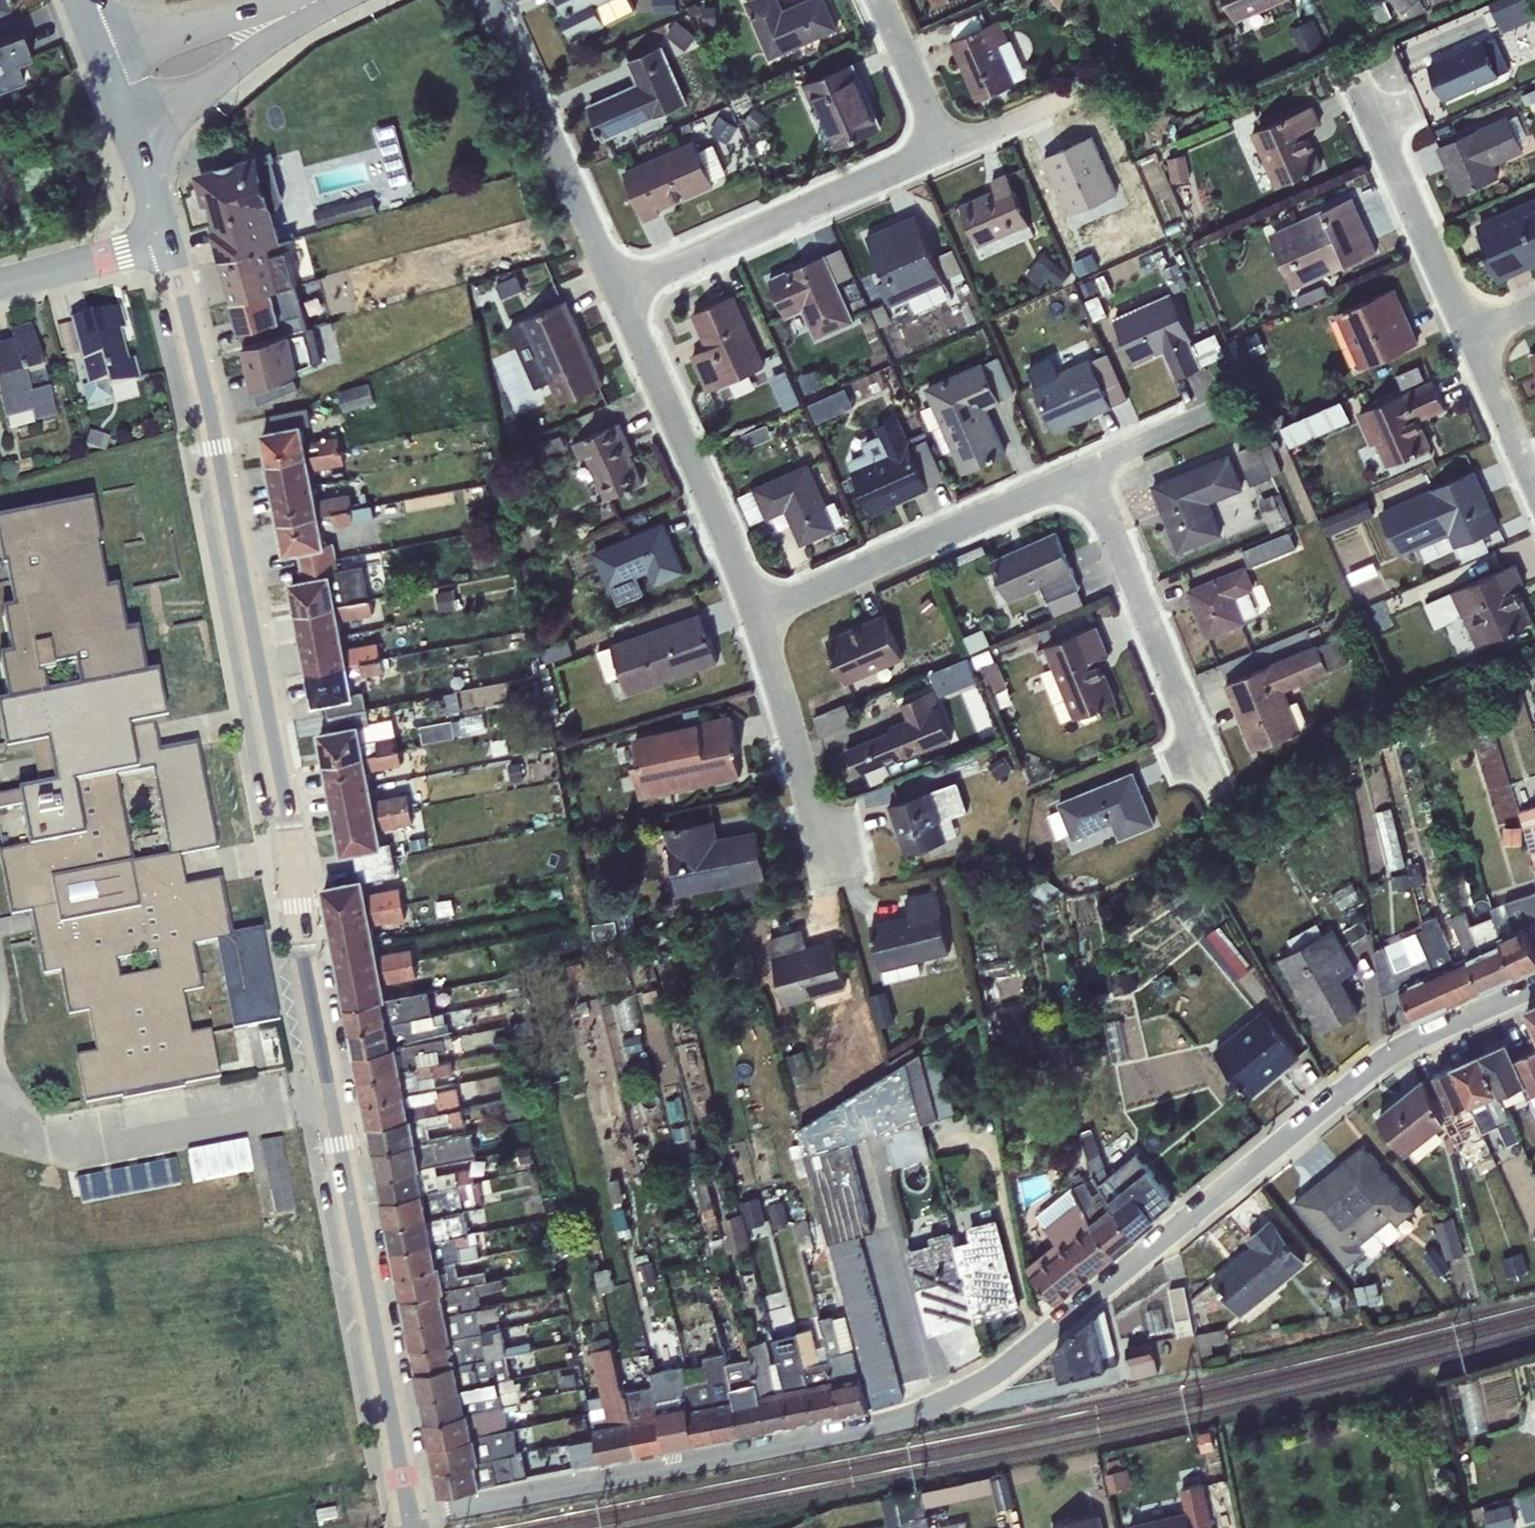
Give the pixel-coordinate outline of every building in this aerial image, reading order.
[(565,9),(560,12),(573,40),(635,9),(631,0),(560,0),(565,9)] [(654,12),(678,12),(677,0),(654,0),(654,12)] [(744,0),(769,57),(837,27),(825,0),(805,0),(784,9),(780,0),(745,0),(744,0)] [(1059,9),(1073,0),(1054,0),(1059,9)] [(1236,21),(1284,0),(1227,0),(1236,21)] [(1365,5),(1373,25),(1393,17),(1386,0),(1378,0),(1365,5)] [(1421,0),(1390,0),(1403,15),(1407,11),(1411,17),(1427,10),(1421,0)] [(1490,2),(1503,31),(1534,17),(1534,12),(1530,0),(1495,0),(1490,2)] [(718,6),(704,6),(703,25),(717,26),(718,6)] [(979,12),(952,24),(957,37),(985,25),(979,12)] [(25,27),(20,14),(0,22),(0,38),(25,27)] [(679,18),(666,33),(687,50),(699,35),(679,18)] [(952,40),(979,99),(1015,83),(1014,81),(1006,63),(1019,57),(1011,39),(1009,40),(1000,18),(985,25),(957,37),(952,40)] [(1314,19),(1292,28),(1302,54),(1324,45),(1314,19)] [(25,76),(18,59),(32,54),(24,30),(0,39),(0,86),(25,76)] [(1484,40),(1430,64),(1445,98),(1510,69),(1496,36),(1485,41),(1484,40)] [(690,102),(664,44),(627,61),(638,84),(590,105),(599,126),(598,126),(601,133),(602,132),(604,137),(686,101),(687,103),(690,102)] [(1019,57),(1006,63),(1014,81),(1027,76),(1019,57)] [(853,64),(802,86),(812,106),(819,103),(837,145),(881,125),(853,64)] [(748,92),(731,99),(737,112),(754,105),(748,92)] [(1312,105),(1251,131),(1276,186),(1321,167),(1305,130),(1320,123),(1312,105)] [(756,107),(745,120),(759,132),(770,119),(756,107)] [(1510,116),(1440,147),(1460,192),(1500,174),(1496,164),(1526,151),(1523,145),(1530,142),(1518,114),(1510,117),(1510,116)] [(720,115),(710,131),(729,143),(739,127),(720,115)] [(396,123),(376,128),(392,186),(411,181),(396,123)] [(1092,137),(1045,157),(1070,214),(1071,213),(1076,224),(1101,213),(1097,202),(1117,193),(1092,137)] [(714,144),(700,150),(696,141),(625,172),(644,218),(661,211),(659,207),(714,183),(713,180),(727,173),(714,144)] [(1186,154),(1167,158),(1172,183),(1191,179),(1186,154)] [(201,183),(222,257),(271,243),(284,240),(277,213),(285,198),(273,157),(246,164),(246,162),(238,164),(235,169),(222,172),(217,170),(209,172),(210,175),(205,176),(201,183)] [(1139,173),(1126,179),(1134,196),(1146,190),(1139,173)] [(996,190),(961,205),(978,246),(1030,224),(1008,174),(992,181),(996,190)] [(374,194),(315,211),(319,227),(379,211),(374,194)] [(1534,203),(1534,195),(1476,221),(1479,228),(1534,203)] [(1352,196),(1269,233),(1294,288),(1377,251),(1352,196)] [(1150,199),(1134,206),(1145,233),(1162,226),(1150,199)] [(1479,228),(1489,250),(1485,252),(1496,275),(1534,258),(1534,203),(1479,228)] [(892,306),(946,281),(916,214),(867,235),(886,278),(880,281),(892,306)] [(271,243),(222,257),(234,299),(232,300),(233,301),(298,282),(288,249),(274,253),(271,243)] [(842,246),(824,254),(837,282),(855,274),(842,246)] [(953,248),(939,255),(949,277),(954,275),(957,281),(966,277),(953,248)] [(837,282),(824,254),(770,278),(787,318),(803,310),(816,340),(854,322),(851,315),(839,287),(837,282)] [(1043,254),(1027,274),(1042,286),(1048,278),(1060,287),(1070,274),(1043,254)] [(1178,262),(1164,268),(1174,292),(1189,285),(1178,262)] [(518,274),(497,283),(503,297),(524,288),(518,274)] [(856,280),(839,287),(851,315),(868,308),(856,280)] [(298,282),(233,301),(245,344),(309,327),(298,282)] [(1325,284),(1296,295),(1300,306),(1329,294),(1325,284)] [(1393,288),(1336,313),(1361,368),(1417,343),(1393,288)] [(1172,291),(1115,316),(1136,362),(1165,349),(1177,376),(1200,366),(1191,344),(1189,341),(1192,339),(1172,291)] [(733,294),(694,312),(709,346),(693,353),(710,390),(764,365),(733,294)] [(1099,294),(1086,300),(1096,321),(1109,316),(1099,294)] [(566,300),(509,325),(536,387),(550,381),(560,403),(603,384),(566,300)] [(885,303),(872,309),(880,327),(893,321),(885,303)] [(119,309),(71,321),(71,324),(79,355),(87,386),(81,388),(87,408),(112,401),(108,389),(138,381),(133,361),(126,362),(118,332),(124,330),(119,309)] [(79,355),(71,324),(57,328),(65,358),(79,355)] [(309,327),(245,344),(257,388),(279,377),(301,367),(324,361),(314,325),(309,327)] [(1260,331),(1245,337),(1254,356),(1268,350),(1260,331)] [(0,354),(0,406),(5,423),(33,416),(35,426),(57,420),(32,332),(11,338),(14,350),(0,354)] [(1191,344),(1200,366),(1227,355),(1216,333),(1191,344)] [(1091,360),(1111,405),(1129,397),(1109,352),(1091,360)] [(999,356),(985,362),(1001,400),(1016,393),(999,356)] [(1053,365),(1032,375),(1056,430),(1111,405),(1091,360),(1089,357),(1056,372),(1053,365)] [(984,361),(924,386),(942,425),(934,428),(944,453),(955,448),(964,470),(992,458),(998,456),(997,455),(1006,452),(986,409),(1002,402),(1001,400),(985,362),(984,361)] [(1421,366),(1397,376),(1402,388),(1426,379),(1421,366)] [(817,369),(800,373),(805,391),(822,387),(817,369)] [(772,378),(786,410),(802,403),(788,371),(772,378)] [(279,377),(257,388),(255,389),(258,404),(299,387),(296,378),(282,384),(279,377)] [(1434,381),(1359,414),(1372,445),(1378,442),(1387,466),(1433,445),(1420,417),(1445,406),(1434,381)] [(369,382),(339,391),(346,411),(376,402),(369,382)] [(846,387),(809,404),(817,423),(855,406),(846,387)] [(1342,399),(1281,426),(1290,446),(1351,419),(1342,399)] [(309,406),(272,413),(275,429),(264,431),(269,462),(342,448),(340,435),(320,439),(322,446),(309,448),(305,425),(312,424),(309,406)] [(866,452),(850,459),(873,511),(927,486),(909,446),(896,416),(874,426),(877,435),(862,442),(866,452)] [(620,422),(572,443),(580,459),(586,456),(605,499),(644,482),(630,452),(633,451),(620,422)] [(768,424),(745,435),(750,447),(774,436),(768,424)] [(89,432),(84,446),(105,453),(110,439),(89,432)] [(562,434),(532,446),(537,459),(567,446),(562,434)] [(909,446),(927,486),(946,478),(928,437),(909,446)] [(1259,442),(1237,451),(1251,485),(1273,476),(1272,475),(1282,471),(1271,443),(1261,447),(1259,442)] [(342,448),(269,462),(275,492),(316,484),(313,469),(345,463),(342,448)] [(1229,454),(1153,485),(1179,550),(1223,532),(1211,502),(1243,489),(1229,454)] [(807,462),(753,487),(754,490),(766,517),(787,508),(802,542),(836,527),(807,462)] [(1474,471),(1381,512),(1399,555),(1420,546),(1426,558),(1457,544),(1483,533),(1498,526),(1474,471)] [(316,484),(275,492),(281,521),(354,507),(351,492),(319,499),(316,484)] [(766,517),(754,490),(740,497),(752,524),(766,517)] [(1275,493),(1258,500),(1272,531),(1287,524),(1287,523),(1293,520),(1281,492),(1275,494),(1275,493)] [(145,678),(137,633),(125,635),(117,591),(106,593),(98,553),(101,552),(92,503),(0,522),(0,561),(2,571),(5,570),(12,611),(2,614),(10,658),(0,660),(0,669),(7,704),(0,706),(0,729),(5,754),(31,749),(40,790),(0,797),(0,822),(6,821),(3,810),(20,807),(28,848),(0,854),(0,863),(11,917),(31,914),(43,977),(60,974),(68,1017),(89,1014),(96,1055),(76,1058),(85,1106),(122,1099),(122,1102),(183,1090),(183,1087),(220,1080),(210,1032),(191,1036),(183,996),(203,992),(194,947),(216,942),(233,1031),(271,1024),(254,932),(231,937),(220,881),(185,888),(179,857),(217,850),(197,745),(160,752),(154,725),(166,723),(157,675),(145,678)] [(354,507),(281,521),(287,552),(300,549),(303,564),(338,558),(335,542),(326,544),(323,528),(376,517),(374,504),(354,507)] [(664,522),(593,552),(608,588),(610,588),(618,605),(645,593),(639,576),(649,571),(654,584),(684,571),(664,522)] [(1292,531),(1244,550),(1250,566),(1298,547),(1292,531)] [(1056,533),(993,561),(1011,600),(1042,586),(1049,601),(1079,587),(1081,587),(1056,533)] [(1483,533),(1457,544),(1464,560),(1491,549),(1483,533)] [(338,558),(303,564),(306,579),(292,581),(298,612),(372,599),(365,565),(340,570),(338,558)] [(1515,562),(1451,591),(1463,616),(1464,615),(1477,645),(1533,620),(1532,619),(1532,620),(1516,585),(1524,582),(1523,581),(1515,564),(1515,563),(1515,562)] [(1247,566),(1189,590),(1208,636),(1247,620),(1246,619),(1259,614),(1250,592),(1256,589),(1247,566)] [(1085,603),(1079,587),(1049,601),(1055,615),(1085,603)] [(455,588),(437,591),(441,612),(459,609),(458,604),(461,603),(460,597),(457,598),(455,588)] [(1463,616),(1451,591),(1425,604),(1436,628),(1463,616)] [(372,599),(298,612),(304,642),(345,634),(342,619),(375,613),(374,609),(378,608),(376,600),(372,601),(372,599)] [(629,692),(718,660),(710,635),(709,636),(701,613),(612,645),(598,650),(608,679),(622,675),(629,692)] [(885,614),(828,640),(846,681),(903,655),(885,614)] [(1039,654),(1046,651),(1066,699),(1074,718),(1074,719),(1116,701),(1098,657),(1107,653),(1096,625),(1037,649),(1039,654)] [(984,627),(964,635),(972,653),(992,644),(984,627)] [(345,634),(304,642),(310,671),(383,658),(381,644),(348,650),(345,634)] [(1272,664),(1226,683),(1254,749),(1302,729),(1287,690),(1331,672),(1330,669),(1349,661),(1338,637),(1319,645),(1318,642),(1271,662),(1272,664)] [(540,649),(545,662),(572,653),(568,639),(540,649)] [(991,649),(972,657),(978,669),(982,667),(992,693),(1008,686),(1001,669),(1002,669),(999,659),(996,661),(991,649)] [(968,657),(932,672),(941,695),(978,680),(968,657)] [(383,658),(310,671),(315,702),(327,700),(330,714),(368,707),(364,690),(356,692),(353,677),(386,671),(383,658)] [(468,661),(454,664),(458,688),(473,685),(468,661)] [(550,666),(538,669),(549,714),(561,712),(550,666)] [(891,731),(847,749),(857,772),(887,760),(893,774),(925,761),(921,751),(953,738),(938,706),(940,705),(935,690),(901,703),(907,718),(888,726),(891,731)] [(446,696),(430,699),(433,716),(449,713),(446,696)] [(1067,721),(1074,718),(1066,699),(1059,702),(1067,721)] [(847,703),(813,714),(821,737),(854,726),(847,703)] [(368,707),(330,714),(333,729),(321,731),(327,762),(400,748),(394,717),(370,722),(368,707)] [(484,712),(461,717),(462,719),(464,732),(487,728),(484,712)] [(732,717),(635,738),(639,761),(633,762),(641,795),(741,774),(736,751),(740,750),(739,744),(738,745),(732,717)] [(464,732),(462,719),(454,720),(454,718),(421,724),(424,743),(457,737),(457,733),(464,732)] [(508,736),(492,739),(495,755),(511,753),(508,736)] [(400,748),(327,762),(332,792),(373,784),(370,770),(403,764),(400,748)] [(1005,755),(989,766),(998,780),(1014,768),(1005,755)] [(1133,772),(1058,802),(1061,809),(1049,814),(1059,837),(1071,832),(1074,839),(1113,823),(1119,838),(1155,823),(1133,772)] [(959,780),(890,804),(907,853),(948,839),(948,838),(959,834),(952,815),(969,810),(959,780)] [(373,784),(332,792),(338,822),(412,808),(409,792),(376,799),(373,784)] [(1520,811),(1534,855),(1534,805),(1520,811)] [(412,808),(338,822),(344,852),(355,850),(358,865),(395,858),(392,842),(384,843),(382,828),(414,822),(412,808)] [(1392,808),(1376,812),(1390,869),(1406,865),(1392,808)] [(716,818),(667,827),(679,894),(744,882),(747,895),(765,892),(762,879),(767,878),(758,828),(720,835),(716,818)] [(1523,826),(1504,826),(1504,844),(1523,844),(1523,826)] [(1411,852),(1406,853),(1414,886),(1427,883),(1421,860),(1414,862),(1411,852)] [(395,858),(358,865),(361,879),(325,886),(331,917),(404,903),(402,890),(369,895),(366,880),(398,874),(395,858)] [(1464,867),(1450,871),(1460,905),(1474,902),(1464,867)] [(1040,902),(1068,893),(1038,871),(1022,889),(1040,902)] [(1353,882),(1333,894),(1341,907),(1361,896),(1353,882)] [(910,916),(871,925),(882,970),(884,969),(886,981),(922,972),(919,960),(953,951),(938,891),(906,899),(910,916)] [(1492,906),(1495,915),(1501,934),(1518,974),(1534,966),(1534,892),(1492,906)] [(453,898),(436,900),(439,916),(455,914),(453,898)] [(404,903),(331,917),(336,945),(377,937),(375,923),(407,917),(404,903)] [(1501,934),(1495,915),(1472,924),(1466,909),(1451,916),(1469,956),(1484,989),(1518,974),(1501,934)] [(634,913),(619,915),(621,933),(637,930),(634,913)] [(1484,989),(1469,956),(1455,961),(1438,914),(1423,921),(1425,928),(1418,930),(1451,1004),(1484,989)] [(1363,919),(1345,929),(1353,942),(1367,933),(1366,931),(1369,929),(1363,919)] [(617,920),(593,923),(595,938),(619,935),(617,920)] [(1317,922),(1288,938),(1294,949),(1280,957),(1321,1030),(1320,1031),(1321,1032),(1360,1010),(1342,979),(1358,970),(1334,927),(1323,933),(1317,922)] [(1203,938),(1238,980),(1250,969),(1248,967),(1252,964),(1224,930),(1221,933),(1216,927),(1203,938)] [(802,929),(767,939),(786,1005),(846,987),(833,940),(807,948),(802,929)] [(1451,1004),(1418,930),(1375,949),(1382,996),(1402,987),(1416,1019),(1451,1004)] [(377,937),(336,945),(342,976),(415,962),(413,947),(380,953),(377,937)] [(1006,958),(984,962),(986,975),(1008,972),(1006,958)] [(417,976),(415,962),(342,976),(348,1005),(389,997),(386,983),(417,976)] [(1132,968),(1119,973),(1125,991),(1139,987),(1132,968)] [(1156,981),(1156,986),(1163,994),(1168,994),(1175,987),(1176,982),(1169,974),(1165,974),(1156,981)] [(389,997),(348,1005),(353,1030),(434,1014),(430,989),(389,997)] [(1026,1002),(1000,1006),(1003,1027),(1029,1022),(1026,1002)] [(1527,1009),(1534,1027),(1534,1005),(1527,1009)] [(1262,1010),(1215,1047),(1253,1093),(1299,1055),(1262,1010)] [(434,1014),(353,1030),(357,1053),(445,1036),(452,1035),(450,1021),(436,1024),(434,1014)] [(532,1018),(510,1023),(515,1045),(537,1039),(532,1018)] [(1120,1019),(1105,1022),(1112,1062),(1128,1059),(1120,1019)] [(445,1036),(448,1049),(455,1048),(452,1035),(445,1036)] [(445,1036),(357,1053),(362,1077),(442,1061),(440,1051),(448,1049),(445,1036)] [(1500,1096),(1527,1084),(1531,1093),(1534,1103),(1534,1062),(1530,1050),(1515,1057),(1508,1042),(1481,1053),(1500,1096)] [(907,1061),(917,1054),(914,1046),(890,1062),(895,1069),(907,1061)] [(803,1050),(787,1055),(796,1084),(812,1078),(803,1050)] [(917,1054),(907,1061),(923,1122),(938,1118),(938,1117),(957,1112),(942,1050),(923,1055),(922,1051),(917,1054)] [(1481,1053),(1454,1065),(1484,1132),(1500,1125),(1509,1145),(1520,1140),(1504,1105),(1500,1096),(1481,1053)] [(452,1059),(442,1061),(362,1077),(366,1101),(439,1086),(436,1075),(455,1071),(452,1059)] [(895,1069),(854,1094),(866,1137),(885,1132),(894,1167),(933,1157),(923,1122),(907,1061),(895,1069)] [(1443,1092),(1434,1096),(1446,1122),(1459,1150),(1462,1148),(1463,1150),(1487,1139),(1484,1132),(1454,1065),(1435,1074),(1443,1092)] [(1434,1096),(1426,1077),(1379,1115),(1409,1152),(1446,1122),(1434,1096)] [(440,1091),(439,1086),(366,1101),(371,1124),(462,1107),(459,1088),(440,1091)] [(800,1128),(832,1241),(860,1233),(874,1230),(849,1142),(866,1137),(854,1094),(800,1128)] [(520,1098),(506,1101),(509,1120),(523,1117),(520,1098)] [(465,1123),(462,1107),(371,1124),(376,1149),(432,1138),(429,1126),(451,1121),(452,1126),(465,1123)] [(689,1125),(672,1129),(676,1144),(692,1141),(689,1125)] [(473,1130),(432,1138),(376,1149),(381,1174),(437,1163),(479,1154),(473,1130)] [(1082,1135),(1096,1177),(1106,1169),(1094,1131),(1082,1135)] [(282,1138),(261,1142),(274,1215),(296,1211),(282,1138)] [(246,1141),(187,1152),(193,1182),(252,1171),(246,1141)] [(1347,1158),(1353,1165),(1370,1152),(1364,1145),(1347,1158)] [(1347,1158),(1329,1173),(1384,1241),(1401,1227),(1399,1224),(1416,1210),(1370,1152),(1353,1165),(1347,1158)] [(1104,1188),(1137,1236),(1158,1219),(1155,1216),(1175,1200),(1137,1154),(1100,1182),(1104,1188)] [(175,1159),(78,1179),(83,1206),(180,1186),(175,1159)] [(437,1163),(381,1174),(385,1199),(477,1181),(474,1166),(439,1174),(437,1163)] [(689,1168),(697,1207),(714,1203),(706,1164),(689,1168)] [(1384,1241),(1329,1173),(1311,1187),(1317,1194),(1301,1208),(1347,1265),(1366,1251),(1368,1254),(1384,1241)] [(1090,1220),(1117,1253),(1137,1236),(1104,1188),(1095,1194),(1083,1174),(1070,1182),(1073,1188),(1090,1220)] [(620,1175),(609,1178),(621,1235),(628,1234),(629,1238),(634,1237),(622,1185),(625,1184),(624,1178),(621,1179),(620,1175)] [(477,1181),(385,1199),(390,1223),(464,1209),(484,1205),(480,1181),(477,1181)] [(1301,1208),(1317,1194),(1311,1187),(1295,1201),(1301,1208)] [(1057,1241),(1027,1266),(1052,1296),(1075,1277),(1080,1283),(1117,1253),(1090,1220),(1073,1188),(1039,1216),(1044,1221),(1041,1223),(1057,1241)] [(743,1212),(747,1229),(768,1223),(761,1195),(740,1200),(743,1212)] [(777,1229),(791,1225),(784,1200),(769,1204),(777,1229)] [(716,1206),(702,1209),(706,1227),(720,1224),(716,1206)] [(468,1232),(464,1209),(390,1223),(394,1247),(468,1232)] [(747,1229),(743,1212),(724,1217),(729,1235),(724,1236),(727,1252),(751,1246),(747,1229)] [(817,1217),(796,1222),(802,1247),(823,1243),(817,1217)] [(955,1243),(976,1318),(1019,1307),(995,1217),(968,1224),(972,1238),(955,1243)] [(1454,1217),(1436,1222),(1447,1259),(1465,1254),(1454,1217)] [(1271,1220),(1249,1238),(1255,1246),(1213,1279),(1242,1315),(1306,1263),(1271,1220)] [(933,1243),(910,1248),(932,1330),(976,1318),(955,1243),(952,1229),(931,1235),(933,1243)] [(394,1247),(399,1273),(458,1261),(480,1257),(477,1243),(479,1243),(477,1231),(468,1232),(394,1247)] [(860,1233),(832,1241),(871,1390),(899,1383),(860,1233)] [(723,1237),(711,1240),(720,1274),(732,1271),(723,1237)] [(1435,1246),(1424,1253),(1439,1275),(1450,1268),(1435,1246)] [(1523,1251),(1501,1258),(1507,1277),(1529,1270),(1523,1251)] [(654,1260),(637,1265),(642,1286),(659,1282),(654,1260)] [(399,1273),(404,1297),(489,1280),(487,1269),(460,1274),(458,1261),(399,1273)] [(611,1267),(596,1270),(601,1291),(616,1289),(611,1267)] [(404,1297),(409,1321),(483,1307),(481,1293),(505,1287),(504,1277),(489,1280),(404,1297)] [(1057,1301),(1080,1283),(1075,1277),(1052,1296),(1057,1301)] [(1378,1280),(1355,1285),(1358,1304),(1366,1302),(1367,1306),(1377,1303),(1376,1300),(1382,1299),(1378,1280)] [(1185,1285),(1170,1288),(1179,1336),(1195,1333),(1185,1285)] [(1338,1286),(1329,1288),(1326,1298),(1333,1303),(1336,1314),(1345,1311),(1343,1300),(1346,1293),(1338,1286)] [(409,1321),(413,1345),(484,1331),(482,1321),(502,1317),(500,1303),(483,1307),(409,1321)] [(1105,1307),(1056,1347),(1065,1376),(1118,1364),(1105,1307)] [(1161,1307),(1147,1310),(1152,1333),(1167,1330),(1161,1307)] [(834,1313),(819,1316),(826,1344),(843,1414),(870,1408),(847,1314),(834,1316),(834,1313)] [(702,1325),(682,1330),(688,1354),(707,1350),(702,1325)] [(768,1428),(793,1424),(778,1360),(773,1362),(767,1339),(758,1341),(754,1326),(745,1328),(768,1428)] [(413,1345),(418,1371),(506,1353),(509,1352),(503,1327),(484,1331),(413,1345)] [(743,1433),(768,1428),(745,1328),(739,1330),(745,1358),(727,1362),(743,1433)] [(843,1414),(826,1344),(817,1346),(813,1328),(798,1330),(798,1332),(818,1419),(843,1414)] [(1226,1328),(1197,1333),(1201,1355),(1214,1353),(1212,1342),(1228,1339),(1226,1328)] [(818,1419),(798,1332),(773,1338),(778,1360),(793,1424),(818,1419)] [(635,1455),(622,1391),(610,1336),(592,1339),(603,1394),(589,1397),(603,1461),(635,1455)] [(1152,1340),(1127,1345),(1131,1361),(1156,1355),(1152,1340)] [(696,1443),(743,1433),(727,1362),(724,1350),(704,1355),(706,1362),(686,1367),(685,1364),(679,1365),(696,1443)] [(418,1371),(423,1396),(512,1379),(506,1353),(418,1371)] [(1156,1355),(1131,1361),(1135,1374),(1159,1368),(1156,1355)] [(578,1368),(565,1370),(567,1387),(581,1385),(580,1382),(584,1381),(581,1362),(578,1363),(578,1368)] [(668,1448),(696,1443),(679,1365),(653,1370),(654,1385),(668,1448)] [(423,1396),(428,1420),(505,1405),(502,1393),(525,1388),(523,1377),(512,1379),(423,1396)] [(1464,1381),(1473,1426),(1490,1423),(1480,1378),(1464,1381)] [(635,1455),(668,1448),(654,1385),(622,1391),(635,1455)] [(505,1405),(520,1402),(523,1401),(521,1394),(526,1393),(525,1388),(502,1393),(505,1405)] [(428,1420),(433,1444),(510,1429),(506,1411),(521,1408),(520,1402),(505,1405),(428,1420)] [(433,1444),(437,1468),(510,1452),(519,1450),(515,1428),(510,1429),(433,1444)] [(594,1438),(570,1442),(575,1466),(599,1462),(594,1438)] [(510,1452),(437,1468),(442,1493),(516,1478),(510,1452)] [(1129,1467),(1106,1473),(1110,1492),(1134,1486),(1129,1467)] [(991,1476),(923,1490),(926,1506),(995,1493),(998,1511),(1016,1507),(1008,1474),(1006,1474),(1006,1471),(990,1474),(991,1476)] [(1130,1524),(1131,1527),(1213,1527),(1201,1482),(1181,1487),(1186,1511),(1130,1524)] [(1518,1495),(1526,1521),(1534,1519),(1534,1490),(1518,1495)] [(882,1499),(887,1525),(903,1521),(905,1527),(930,1527),(921,1491),(882,1499)] [(1484,1510),(1489,1527),(1510,1527),(1517,1526),(1510,1502),(1484,1510)] [(334,1509),(316,1512),(317,1522),(336,1518),(334,1509)] [(1100,1513),(1097,1514),(1053,1524),(1049,1525),(1050,1527),(1104,1527),(1100,1513)] [(937,1526),(938,1527),(968,1527),(967,1520),(937,1526)]
